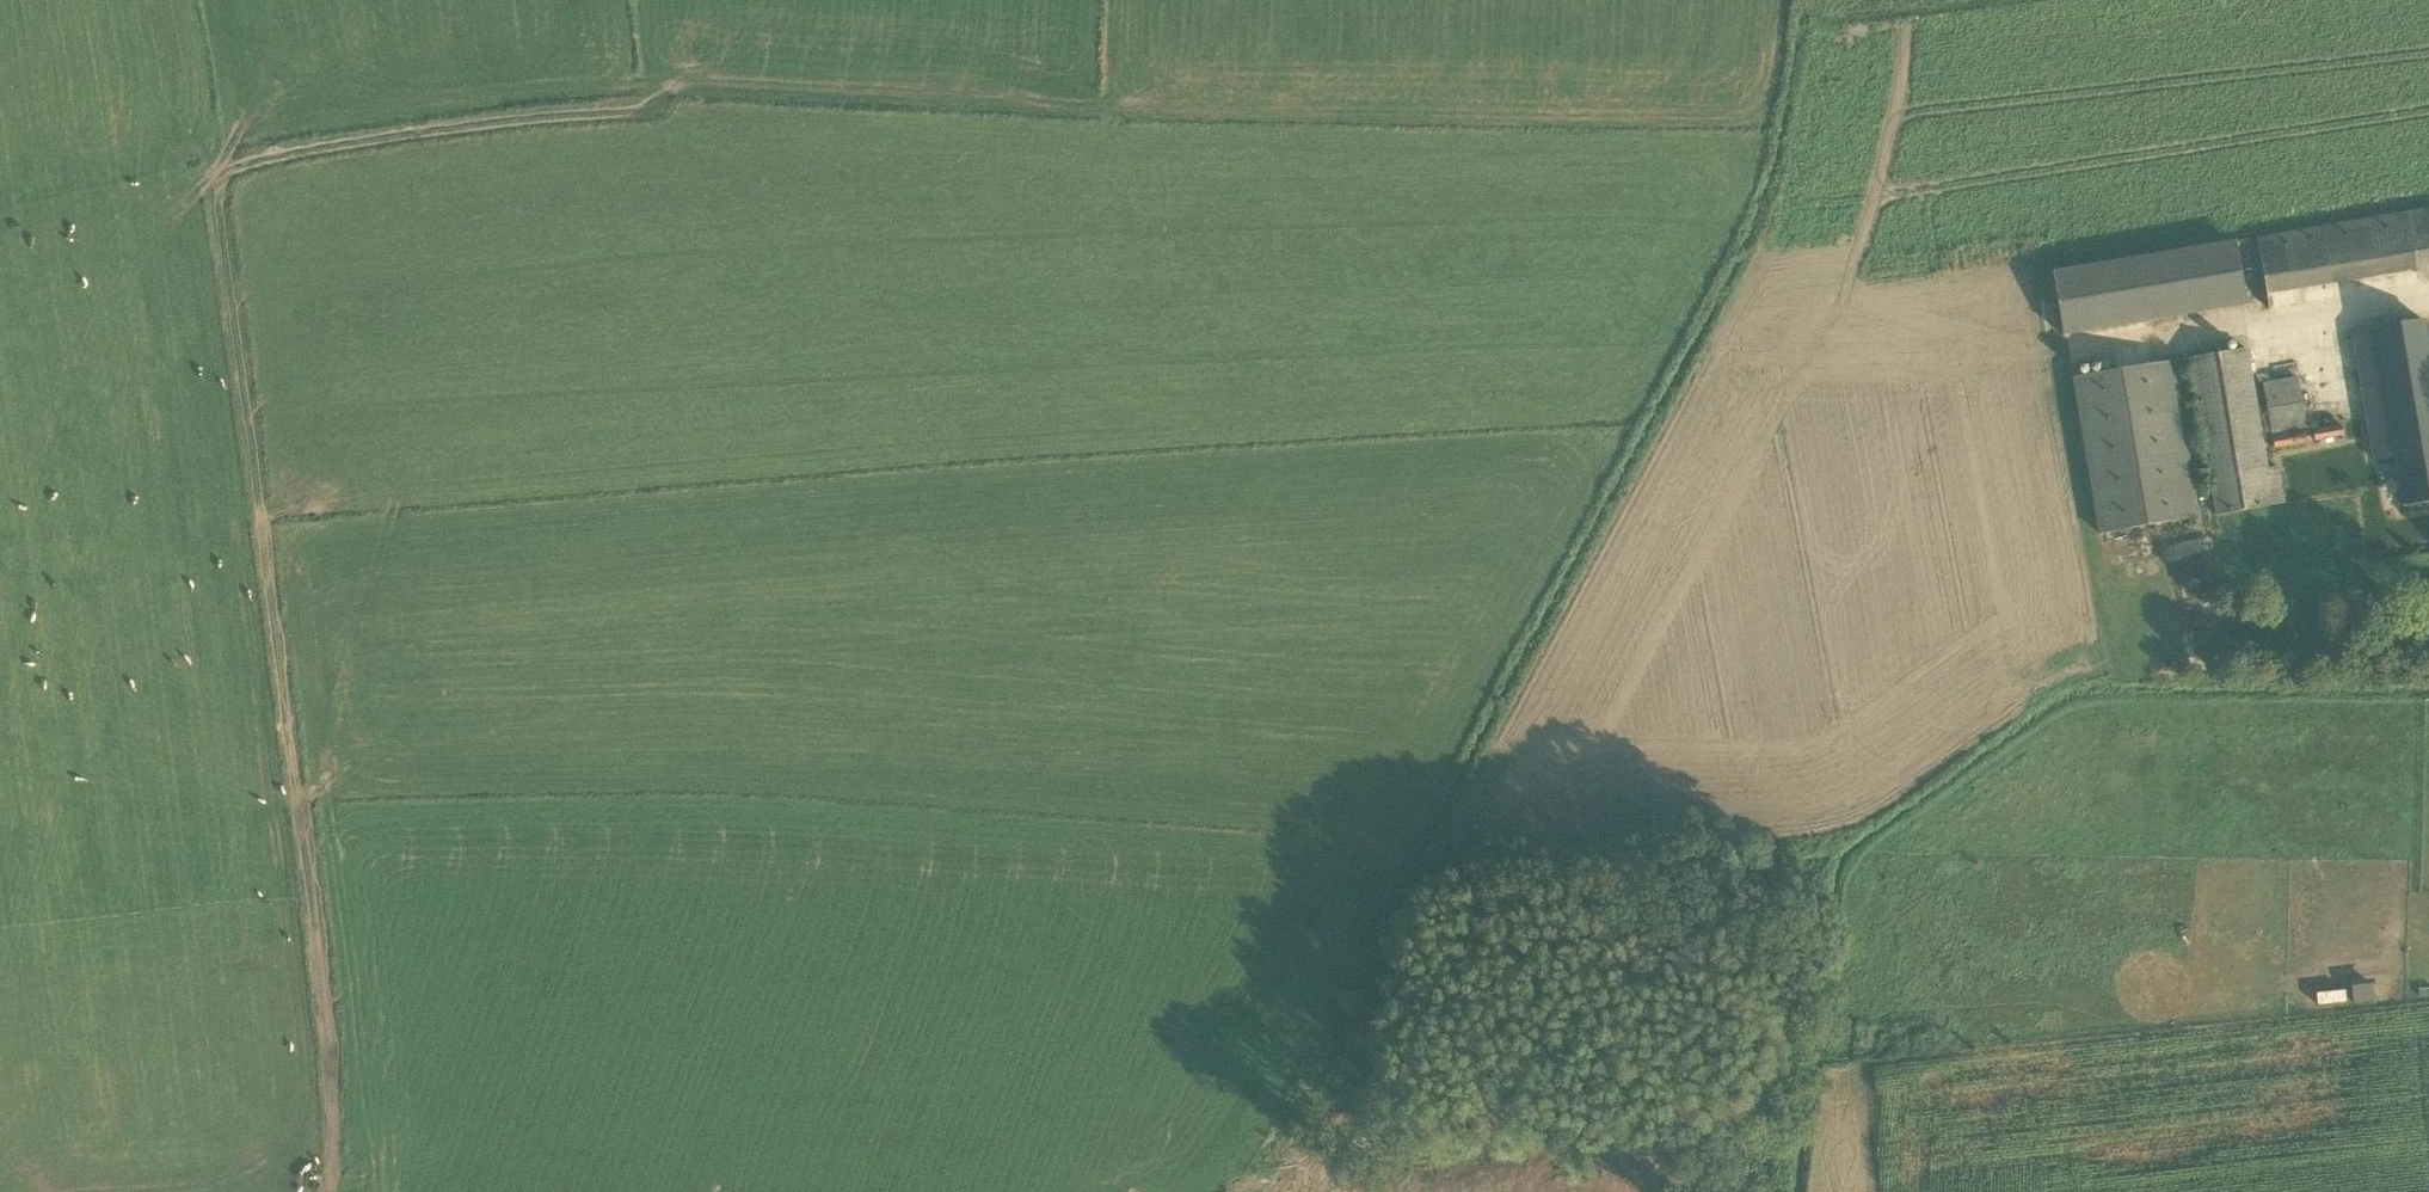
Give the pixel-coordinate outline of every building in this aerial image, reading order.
[(2417,286),(2414,270),(2428,268),(2428,208),(2256,238),(2270,312),(2417,286)] [(2065,332),(2248,302),(2237,237),(2053,268),(2065,332)] [(2423,320),(2351,332),(2374,460),(2396,456),(2404,507),(2428,503),(2428,353),(2423,320)] [(2269,468),(2265,446),(2259,412),(2267,410),(2268,414),(2261,415),(2267,443),(2274,442),(2275,447),(2309,441),(2297,377),(2262,383),(2266,404),(2258,405),(2249,348),(2188,358),(2207,469),(2188,472),(2169,363),(2071,384),(2097,535),(2195,518),(2190,485),(2197,483),(2209,482),(2215,514),(2286,504),(2281,466),(2269,468)]
